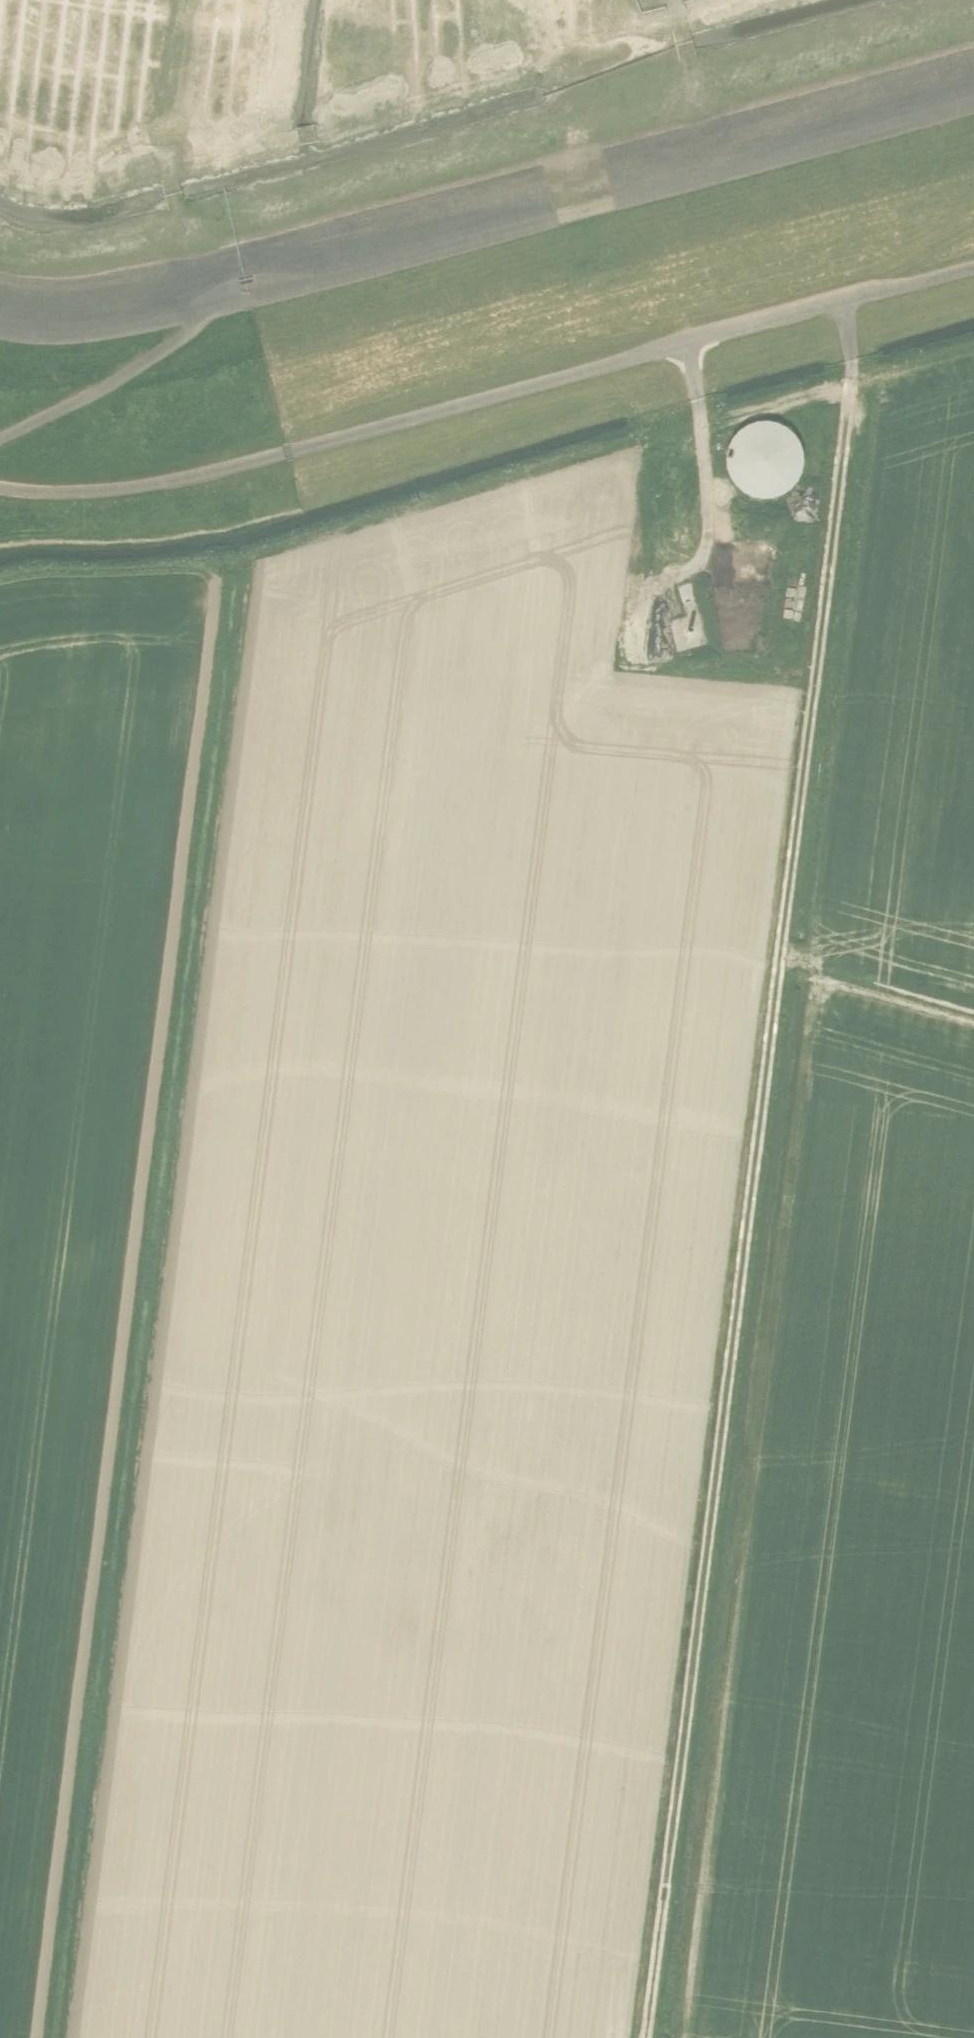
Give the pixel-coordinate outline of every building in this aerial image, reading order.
[(758,497),(760,498),(765,498),(771,497),(777,496),(783,493),(789,489),(793,485),(797,479),(800,473),(801,467),(802,460),(801,454),(800,448),(797,442),(793,436),(789,432),(783,428),(777,425),(771,424),(765,423),(758,424),(752,425),(746,428),(740,432),(736,436),(732,442),(729,448),(728,454),(727,460),(728,467),(729,473),(732,479),(736,485),(740,489),(746,493),(752,496),(758,497)] [(696,583),(680,587),(692,628),(681,632),(687,651),(714,643),(696,583)]
